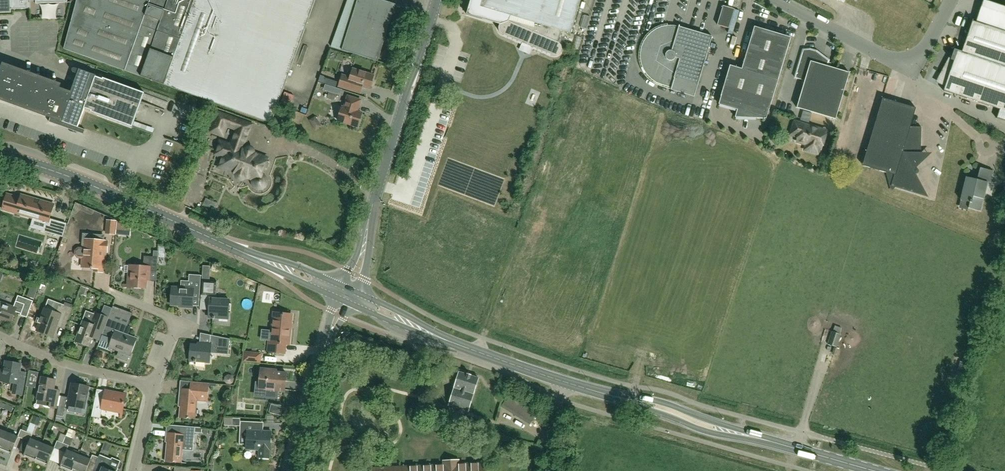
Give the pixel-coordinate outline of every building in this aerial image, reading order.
[(10,12),(10,9),(31,9),(31,1),(36,1),(36,4),(67,4),(68,0),(0,0),(0,12),(10,12)] [(307,23),(316,0),(77,0),(64,49),(271,123),(307,23)] [(390,23),(396,4),(382,0),(358,0),(342,50),(378,62),(390,23)] [(574,23),(581,0),(483,0),(481,7),(502,13),(504,21),(503,22),(502,22),(501,23),(500,24),(500,25),(499,26),(499,27),(499,28),(499,29),(499,31),(500,32),(500,33),(501,34),(502,34),(503,35),(524,44),(524,46),(524,48),(526,49),(528,49),(530,48),(531,47),(552,56),(553,56),(555,56),(556,56),(557,56),(558,55),(559,54),(560,54),(561,53),(561,51),(562,50),(562,49),(562,48),(561,47),(561,46),(560,45),(560,44),(559,43),(558,42),(562,31),(571,34),(574,23)] [(988,0),(983,0),(976,22),(972,21),(962,52),(957,51),(944,91),(1000,110),(997,118),(1004,121),(1004,6),(988,0)] [(729,29),(731,23),(735,9),(723,6),(717,25),(729,29)] [(585,24),(586,11),(579,11),(578,23),(585,24)] [(694,97),(698,85),(712,37),(679,27),(674,26),(668,26),(668,25),(662,26),(656,28),(651,32),(648,34),(647,36),(643,41),(641,47),(640,53),(640,59),(641,65),(643,71),(647,76),(651,80),(656,83),(662,86),(672,89),(671,90),(694,97)] [(730,65),(721,95),(722,95),(719,104),(737,110),(735,118),(766,119),(769,109),(770,109),(791,37),(754,27),(742,69),(730,65)] [(821,86),(827,66),(828,60),(821,58),(821,56),(816,52),(810,50),(803,50),(795,78),(805,81),(821,86)] [(73,72),(78,74),(70,95),(60,91),(60,93),(56,92),(59,86),(5,66),(0,80),(0,98),(48,115),(48,116),(51,117),(49,122),(59,126),(61,121),(78,127),(85,109),(91,111),(91,112),(132,127),(145,93),(103,78),(103,79),(96,77),(96,76),(79,69),(79,70),(76,69),(75,68),(74,68),(73,68),(73,69),(72,70),(72,71),(73,72)] [(821,86),(805,81),(797,108),(836,119),(849,73),(827,66),(821,86)] [(360,93),(362,87),(370,89),(371,87),(372,86),(374,82),(372,81),(374,76),(353,69),(350,78),(342,75),(339,86),(360,93)] [(358,112),(361,100),(348,96),(344,108),(342,107),(338,121),(358,127),(362,113),(358,112)] [(920,187),(921,186),(911,167),(915,164),(920,165),(921,127),(910,127),(916,108),(883,98),(862,166),(888,173),(891,185),(916,192),(917,191),(917,189),(918,188),(920,187)] [(252,125),(216,112),(209,133),(225,138),(229,126),(236,129),(231,145),(220,141),(216,154),(221,156),(217,166),(235,173),(235,174),(234,175),(235,177),(235,178),(236,179),(237,180),(238,181),(239,181),(240,182),(241,182),(243,182),(244,181),(245,180),(246,179),(247,178),(247,177),(253,179),(253,181),(253,182),(253,183),(254,184),(254,186),(255,187),(256,187),(257,188),(258,188),(260,188),(261,188),(262,188),(264,187),(265,186),(265,185),(266,184),(266,183),(266,181),(266,180),(265,179),(265,178),(264,177),(263,176),(262,175),(264,168),(267,168),(268,163),(267,161),(268,158),(256,154),(256,152),(256,151),(255,149),(255,148),(254,147),(252,146),(250,146),(249,146),(247,146),(246,146),(245,147),(244,148),(252,125)] [(797,142),(805,144),(803,149),(818,154),(819,148),(821,149),(826,132),(795,122),(791,136),(798,138),(797,142)] [(967,177),(961,200),(970,203),(968,208),(980,211),(988,182),(990,183),(993,171),(980,168),(977,180),(967,177)] [(49,219),(53,204),(21,194),(20,197),(6,193),(2,209),(32,218),(47,222),(45,228),(50,229),(49,232),(56,234),(63,237),(67,224),(60,222),(49,219)] [(204,199),(202,205),(214,209),(216,203),(204,199)] [(108,221),(106,234),(114,234),(116,221),(108,221)] [(105,241),(96,240),(97,235),(84,234),(83,245),(84,245),(84,248),(79,248),(76,250),(75,254),(78,257),(83,258),(82,267),(94,269),(94,271),(99,272),(102,272),(104,251),(107,252),(108,242),(105,241)] [(129,273),(128,286),(145,288),(146,281),(146,274),(151,274),(157,274),(158,257),(158,252),(159,251),(154,251),(154,252),(154,257),(151,256),(144,256),(143,267),(130,266),(129,273)] [(192,308),(192,300),(193,294),(196,294),(199,294),(201,276),(189,275),(189,282),(188,288),(181,288),(172,287),(171,305),(178,305),(185,306),(185,308),(192,308)] [(206,298),(210,299),(210,310),(209,317),(228,319),(229,311),(229,304),(229,300),(216,299),(217,282),(210,282),(203,281),(201,298),(206,298)] [(27,299),(18,295),(14,306),(0,301),(0,319),(12,324),(17,310),(22,312),(21,315),(24,316),(27,317),(33,301),(27,299)] [(56,313),(52,311),(45,309),(37,330),(53,336),(57,327),(60,317),(64,319),(68,320),(73,308),(65,305),(60,303),(56,313)] [(102,335),(109,318),(94,312),(90,323),(83,321),(75,341),(90,346),(93,338),(96,339),(100,341),(102,335)] [(268,351),(281,352),(286,353),(287,344),(289,344),(292,314),(273,312),(271,342),(269,342),(268,351)] [(109,318),(102,335),(100,341),(98,346),(110,351),(111,348),(119,351),(128,355),(129,355),(135,338),(130,336),(124,334),(128,326),(109,318)] [(833,332),(828,344),(836,347),(840,335),(833,332)] [(230,339),(225,338),(210,335),(210,339),(210,344),(202,343),(202,345),(191,344),(189,361),(209,363),(210,353),(228,355),(230,339)] [(243,362),(261,363),(261,358),(262,353),(244,351),(243,362)] [(964,354),(961,362),(960,361),(956,372),(967,375),(970,366),(969,365),(972,357),(964,354)] [(3,379),(3,381),(15,383),(13,393),(22,395),(25,377),(22,376),(19,376),(20,371),(21,364),(6,361),(5,369),(0,368),(0,379),(3,379)] [(261,368),(259,389),(284,391),(285,386),(286,373),(271,371),(271,369),(261,368)] [(221,371),(220,378),(227,379),(228,372),(221,371)] [(478,378),(459,372),(449,405),(468,411),(478,378)] [(50,407),(50,406),(56,407),(59,392),(56,391),(53,391),(55,380),(42,378),(37,399),(44,400),(43,406),(50,407)] [(182,389),(181,399),(179,399),(179,406),(181,406),(180,417),(193,418),(195,400),(208,401),(209,383),(191,381),(191,385),(190,389),(182,389)] [(66,404),(84,408),(89,387),(72,383),(69,398),(65,397),(61,396),(57,415),(64,417),(66,404)] [(103,409),(123,413),(127,395),(106,391),(105,394),(101,394),(97,393),(92,417),(101,418),(103,409)] [(278,414),(280,408),(270,405),(268,411),(278,414)] [(246,449),(257,450),(259,450),(258,458),(269,458),(270,450),(271,431),(264,430),(259,430),(259,426),(259,422),(240,421),(240,426),(240,435),(247,435),(246,442),(246,449)] [(195,427),(167,425),(167,429),(165,443),(167,443),(166,461),(180,462),(181,444),(193,445),(195,432),(202,433),(202,428),(195,427)] [(54,437),(66,442),(69,434),(57,429),(54,437)] [(21,430),(18,437),(21,438),(24,439),(27,432),(22,430),(21,430)] [(7,432),(0,449),(12,454),(18,437),(7,432)] [(36,461),(43,443),(31,439),(33,435),(27,432),(24,439),(20,448),(23,449),(26,450),(24,456),(36,461)] [(55,448),(43,443),(36,461),(48,465),(50,460),(55,448),(58,449),(61,451),(63,443),(58,441),(55,448)] [(70,470),(73,470),(80,455),(74,452),(67,450),(69,446),(63,443),(61,451),(64,452),(66,453),(62,464),(61,467),(70,470)] [(99,457),(93,455),(91,459),(80,455),(73,470),(87,470),(90,463),(93,464),(96,465),(99,457)] [(99,457),(96,465),(94,468),(98,470),(101,470),(118,470),(119,469),(110,465),(112,459),(100,455),(99,458),(99,457)] [(486,463),(458,465),(458,461),(444,461),(444,465),(373,469),(371,469),(368,470),(486,470),(486,463)]
